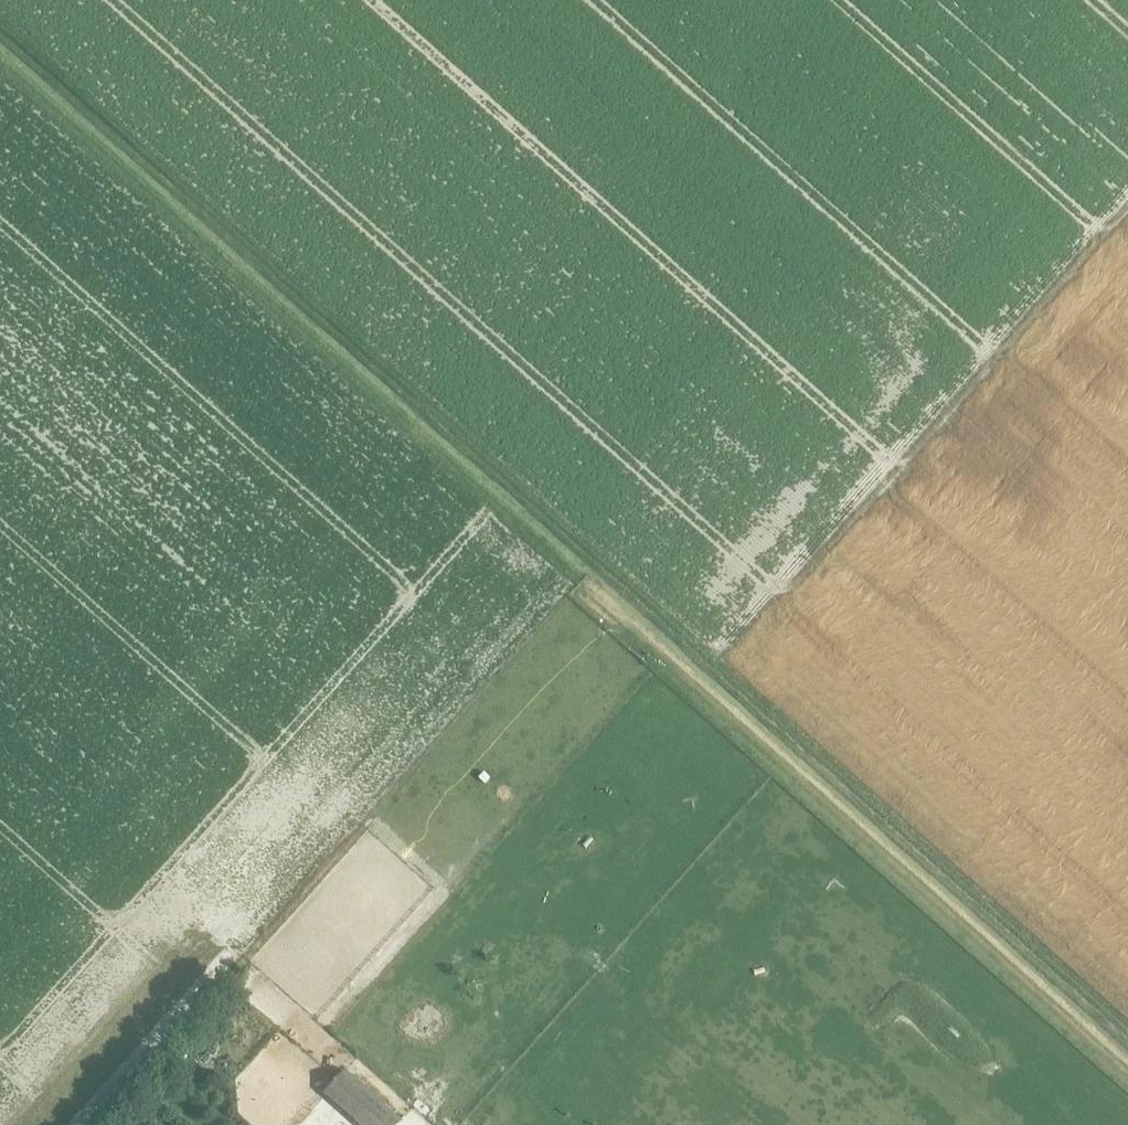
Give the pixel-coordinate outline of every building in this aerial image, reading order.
[(400,1122),(344,1071),(323,1094),(357,1124),(397,1124),(400,1122)]
